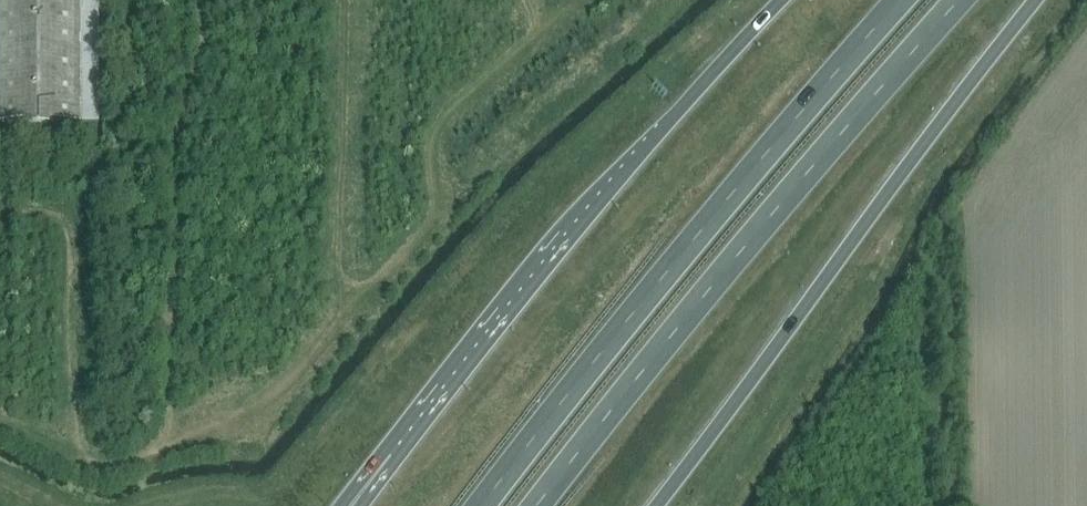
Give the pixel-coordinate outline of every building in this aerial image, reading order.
[(78,122),(78,0),(0,0),(0,122),(78,122)]
